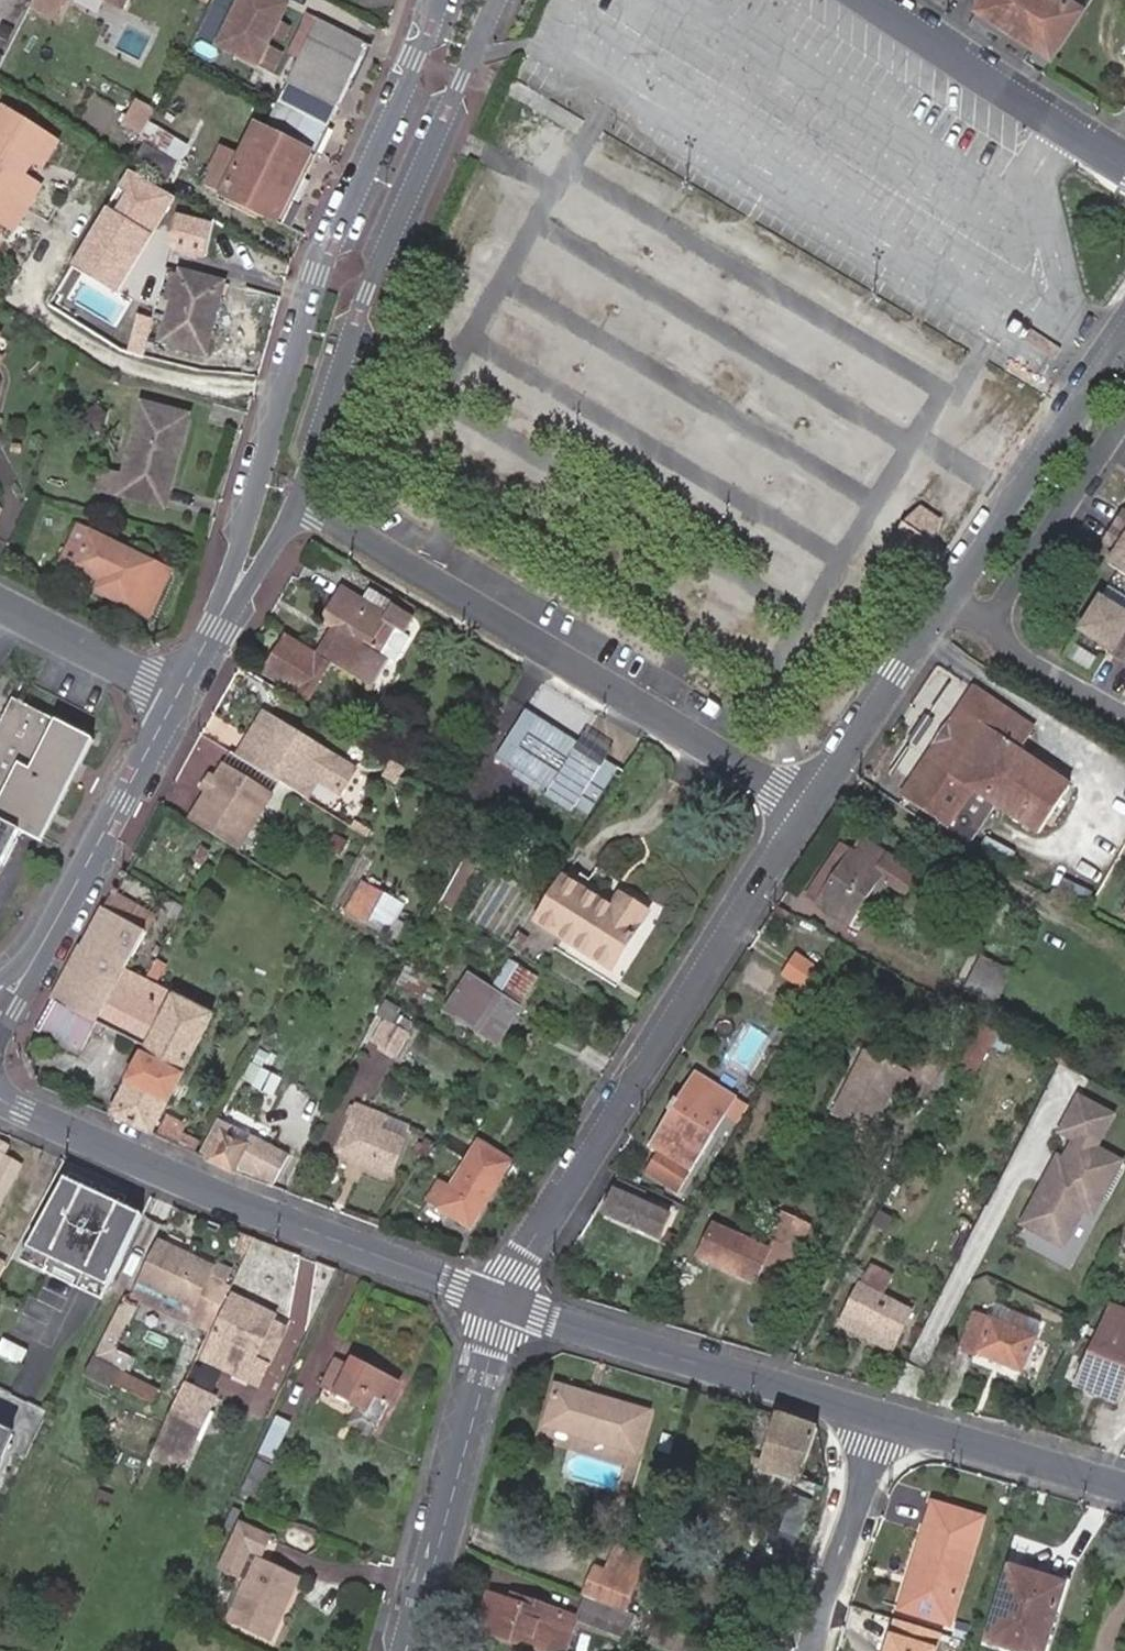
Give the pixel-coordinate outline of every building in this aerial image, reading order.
[(67,9),(70,0),(47,0),(67,9)] [(128,13),(134,0),(100,0),(128,13)] [(261,0),(249,0),(237,25),(219,16),(204,49),(261,76),(291,15),(261,0)] [(1081,11),(1065,0),(979,0),(975,6),(1051,56),(1081,11)] [(1081,11),(1089,0),(1065,0),(1081,11)] [(306,69),(284,112),(333,136),(373,53),(314,24),(295,64),(306,69)] [(191,140),(152,124),(159,107),(139,98),(126,128),(149,138),(140,161),(176,176),(191,140)] [(0,118),(0,222),(13,229),(38,191),(19,179),(33,157),(45,138),(5,111),(0,118)] [(333,136),(284,112),(271,141),(273,142),(319,164),(333,136)] [(273,142),(271,141),(260,136),(246,166),(231,198),(242,207),(273,142)] [(59,146),(45,138),(33,157),(46,165),(59,146)] [(285,234),(319,164),(273,142),(242,207),(231,198),(227,206),(285,234)] [(231,198),(246,166),(227,157),(220,172),(223,173),(212,197),(228,204),(231,198)] [(120,288),(178,194),(137,169),(79,263),(120,288)] [(205,260),(214,234),(171,221),(165,241),(174,244),(172,251),(205,260)] [(203,355),(224,285),(182,272),(161,341),(203,355)] [(109,502),(158,517),(164,499),(171,501),(192,430),(148,417),(127,485),(115,481),(109,502)] [(109,502),(115,481),(103,478),(97,498),(109,502)] [(920,567),(953,525),(925,504),(892,545),(920,567)] [(1120,513),(1102,542),(1114,550),(1109,557),(1106,561),(1105,563),(1112,568),(1124,577),(1124,517),(1120,513)] [(73,570),(92,536),(80,530),(61,564),(73,570)] [(93,593),(128,612),(146,621),(169,578),(151,569),(92,536),(73,570),(98,584),(93,593)] [(382,661),(398,633),(396,631),(404,615),(367,593),(361,601),(335,585),(314,620),(326,628),(310,655),(278,636),(255,674),(301,701),(324,663),(364,686),(380,659),(382,661)] [(1075,628),(1112,652),(1110,654),(1124,663),(1124,614),(1096,595),(1075,628)] [(404,635),(398,633),(382,661),(388,663),(404,635)] [(929,816),(969,838),(993,806),(1035,835),(1069,784),(1017,748),(1032,727),(972,686),(898,794),(929,816)] [(818,709),(829,717),(838,704),(827,696),(818,709)] [(73,733),(11,700),(0,721),(0,826),(14,834),(18,836),(73,733)] [(838,704),(829,717),(831,718),(840,705),(838,704)] [(305,803),(316,785),(328,791),(342,767),(247,712),(223,754),(305,803)] [(598,772),(572,757),(576,750),(521,718),(493,766),(547,798),(543,804),(570,820),(574,814),(587,821),(611,780),(617,784),(621,776),(602,765),(598,772)] [(18,836),(27,841),(43,811),(83,738),(73,733),(18,836)] [(602,765),(607,756),(581,741),(576,750),(572,757),(598,772),(602,765)] [(212,840),(242,786),(210,765),(202,779),(206,781),(205,784),(187,812),(182,809),(176,820),(212,840)] [(206,781),(202,779),(196,775),(186,791),(192,795),(182,809),(187,812),(205,784),(206,781)] [(212,840),(223,847),(256,795),(242,786),(212,840)] [(962,850),(969,838),(929,816),(937,822),(947,828),(942,835),(962,850)] [(175,821),(210,843),(212,840),(176,820),(175,821)] [(947,828),(937,822),(933,829),(942,835),(947,828)] [(14,834),(0,826),(0,860),(14,834)] [(334,840),(319,832),(312,847),(325,855),(334,840)] [(221,850),(223,847),(212,840),(210,843),(221,850)] [(493,849),(480,840),(470,855),(484,864),(493,849)] [(841,858),(815,904),(850,925),(877,877),(903,892),(914,871),(861,840),(851,855),(848,862),(841,858)] [(805,900),(815,904),(841,858),(831,852),(805,900)] [(471,868),(459,861),(433,905),(446,913),(460,889),(468,875),(471,868)] [(361,865),(355,876),(368,883),(374,872),(361,865)] [(560,884),(577,894),(585,882),(567,872),(560,884)] [(368,883),(355,876),(353,875),(326,922),(341,930),(346,921),(371,936),(388,906),(363,891),(368,883)] [(478,881),(468,875),(460,889),(469,895),(478,881)] [(606,911),(577,894),(560,884),(532,927),(607,972),(642,917),(613,900),(606,911)] [(94,914),(75,948),(118,970),(134,933),(141,915),(103,896),(94,914)] [(503,948),(513,954),(521,943),(511,937),(503,948)] [(75,948),(43,1006),(48,1008),(90,1026),(92,1027),(107,994),(114,977),(118,970),(75,948)] [(795,951),(785,977),(814,989),(825,964),(795,951)] [(981,953),(961,989),(994,1008),(1015,972),(981,953)] [(478,988),(507,1007),(524,981),(495,962),(478,988)] [(424,983),(397,969),(386,989),(423,1007),(429,997),(420,991),(424,983)] [(131,984),(114,977),(107,994),(122,1001),(131,984)] [(478,988),(468,982),(465,988),(447,1018),(485,1042),(507,1007),(478,988)] [(104,1118),(145,1137),(201,1015),(131,984),(122,1001),(107,994),(92,1027),(136,1047),(104,1118)] [(393,1055),(406,1034),(424,1045),(431,1032),(406,1016),(404,1020),(395,1014),(397,1011),(381,1001),(373,1014),(383,1021),(371,1044),(393,1055)] [(90,1026),(48,1008),(31,1040),(71,1059),(90,1026)] [(903,1069),(941,1090),(958,1057),(964,1047),(925,1027),(903,1069)] [(854,1126),(862,1130),(882,1093),(889,1097),(903,1069),(859,1046),(824,1110),(830,1113),(854,1126)] [(673,1150),(694,1161),(708,1139),(701,1134),(725,1097),(690,1074),(674,1100),(670,1098),(662,1110),(665,1112),(643,1148),(665,1161),(673,1150)] [(701,1134),(708,1139),(731,1101),(725,1097),(701,1134)] [(1079,1097),(1057,1137),(1071,1145),(1064,1159),(1060,1157),(1021,1228),(1064,1252),(1084,1216),(1096,1222),(1124,1169),(1124,1162),(1101,1149),(1118,1119),(1079,1097)] [(331,1154),(386,1176),(399,1144),(376,1134),(366,1129),(371,1115),(350,1106),(331,1154)] [(854,1126),(830,1113),(824,1124),(849,1137),(854,1126)] [(376,1134),(399,1144),(405,1129),(382,1120),(376,1134)] [(202,1163),(227,1175),(232,1166),(252,1176),(268,1183),(281,1156),(266,1148),(267,1145),(221,1125),(202,1163)] [(474,1145),(446,1188),(433,1208),(465,1227),(505,1164),(474,1145)] [(685,1175),(694,1161),(673,1150),(665,1161),(685,1175)] [(382,1188),(386,1176),(331,1154),(327,1166),(382,1188)] [(13,1168),(0,1160),(0,1190),(13,1168)] [(523,1195),(533,1178),(511,1165),(500,1181),(523,1195)] [(140,1213),(61,1178),(24,1259),(103,1294),(140,1213)] [(446,1188),(434,1181),(421,1202),(433,1208),(446,1188)] [(598,1214),(650,1241),(661,1220),(610,1193),(598,1214)] [(801,1223),(779,1211),(773,1223),(794,1234),(801,1223)] [(766,1286),(794,1234),(773,1223),(758,1250),(709,1223),(696,1248),(766,1286)] [(154,1242),(134,1284),(190,1312),(187,1319),(209,1329),(227,1291),(206,1281),(212,1271),(154,1242)] [(871,1264),(860,1284),(880,1295),(891,1275),(871,1264)] [(880,1295),(860,1284),(838,1327),(887,1353),(910,1311),(880,1295)] [(252,1359),(270,1322),(228,1302),(200,1359),(257,1387),(267,1367),(252,1359)] [(997,1303),(992,1317),(1003,1321),(1008,1307),(997,1303)] [(1022,1369),(1035,1333),(1024,1330),(1030,1315),(1008,1307),(1003,1321),(992,1317),(973,1310),(959,1349),(976,1355),(977,1352),(1022,1369)] [(1108,1310),(1101,1324),(1124,1334),(1124,1318),(1108,1310)] [(1024,1330),(1035,1333),(1040,1319),(1030,1315),(1024,1330)] [(285,1330),(270,1322),(252,1359),(267,1367),(285,1330)] [(1124,1377),(1124,1334),(1101,1324),(1073,1385),(1113,1403),(1124,1377)] [(362,1411),(379,1418),(396,1380),(347,1355),(341,1366),(329,1360),(319,1384),(352,1400),(349,1405),(361,1411),(362,1411)] [(634,1453),(646,1413),(553,1385),(541,1425),(634,1453)] [(166,1420),(190,1431),(203,1401),(180,1388),(166,1420)] [(375,1424),(379,1418),(362,1411),(361,1411),(349,1405),(346,1410),(375,1424)] [(257,1452),(272,1459),(292,1416),(277,1409),(257,1452)] [(368,1436),(375,1424),(346,1410),(341,1422),(368,1436)] [(790,1485),(812,1432),(772,1417),(753,1472),(790,1485)] [(177,1462),(190,1431),(166,1420),(151,1449),(177,1462)] [(0,1425),(0,1463),(14,1431),(0,1425)] [(257,1489),(272,1459),(257,1452),(242,1482),(257,1489)] [(977,1514),(928,1498),(892,1609),(941,1625),(977,1514)] [(810,1517),(790,1510),(779,1538),(799,1546),(810,1517)] [(247,1526),(229,1566),(247,1574),(259,1549),(265,1553),(273,1537),(247,1526)] [(262,1559),(233,1619),(275,1638),(304,1578),(262,1559)] [(598,1586),(627,1598),(635,1571),(611,1560),(606,1570),(595,1565),(587,1581),(598,1586)] [(1057,1586),(1002,1569),(980,1640),(1012,1650),(1036,1650),(1057,1586)] [(587,1581),(581,1596),(590,1600),(598,1586),(587,1581)] [(598,1586),(590,1600),(615,1610),(621,1613),(627,1598),(598,1586)] [(555,1614),(520,1601),(516,1608),(503,1604),(482,1596),(471,1627),(538,1650),(541,1650),(555,1614)] [(516,1608),(520,1601),(506,1596),(503,1604),(516,1608)] [(572,1617),(578,1620),(624,1639),(633,1617),(621,1613),(615,1610),(590,1600),(581,1596),(572,1617)] [(555,1614),(541,1650),(560,1650),(571,1619),(555,1614)] [(888,1631),(881,1650),(935,1650),(936,1647),(888,1631)]
